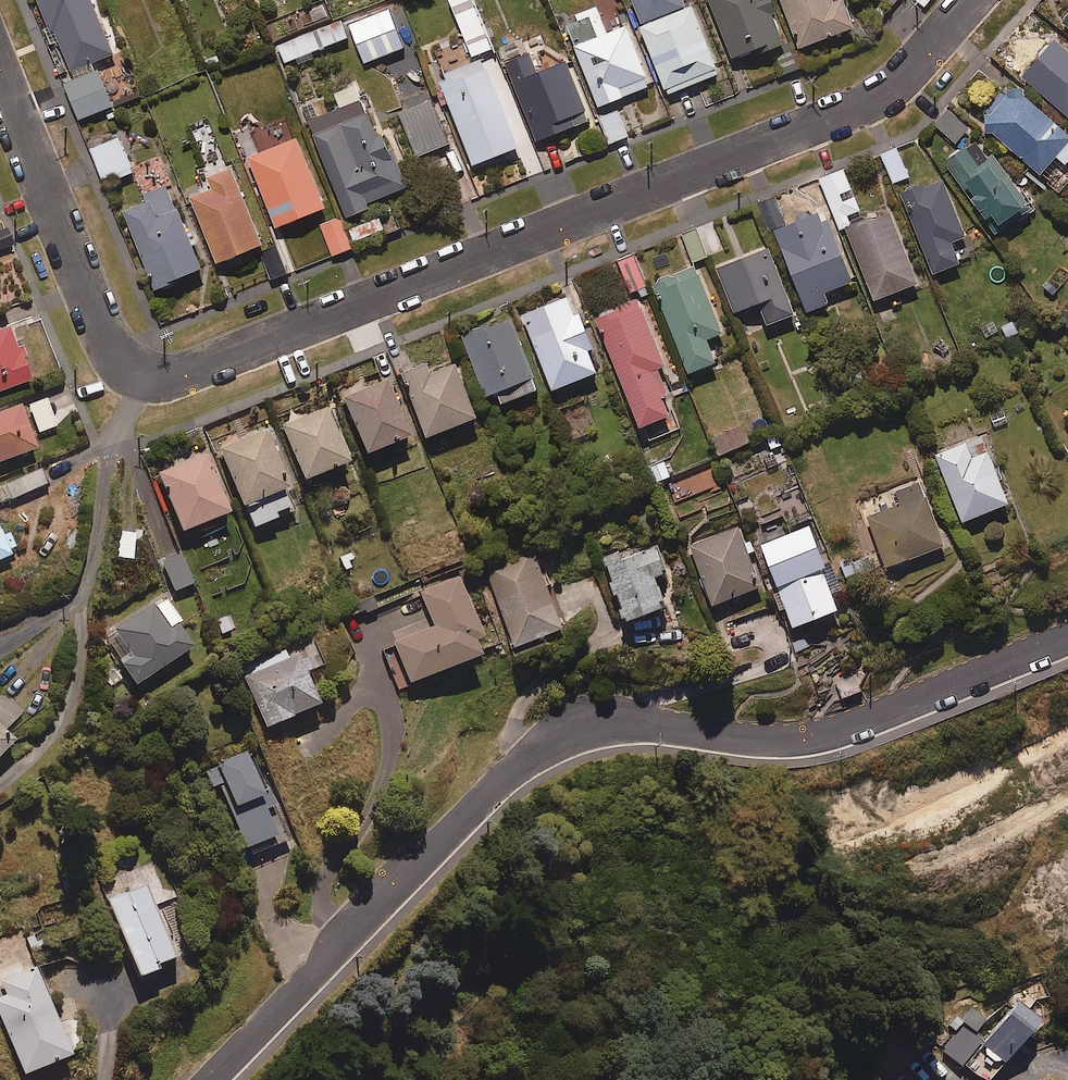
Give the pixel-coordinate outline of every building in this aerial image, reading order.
[(99,65),(117,57),(94,0),(38,0),(56,46),(51,48),(64,80),(99,65)] [(476,0),(451,0),(450,0),(474,58),(496,49),(476,0)] [(689,9),(686,0),(633,0),(643,27),(689,9)] [(736,61),(769,48),(771,52),(787,46),(769,0),(712,0),(736,61)] [(836,0),(783,0),(802,50),(858,29),(847,0),(837,4),(836,0)] [(609,35),(598,7),(576,16),(580,25),(570,29),(600,108),(652,87),(629,27),(609,35)] [(689,9),(643,27),(668,95),(721,76),(696,7),(689,9)] [(406,49),(392,11),(352,26),(366,64),(406,49)] [(345,41),(340,27),(280,50),(286,64),(345,41)] [(1055,41),(1023,79),(1067,118),(1067,52),(1055,41)] [(541,76),(532,54),(507,64),(540,143),(593,121),(569,64),(541,76)] [(522,149),(487,60),(441,79),(475,167),(522,149)] [(99,65),(64,80),(81,121),(116,107),(99,65)] [(378,134),(358,85),(335,95),(341,111),(311,123),(346,213),(409,189),(386,131),(378,134)] [(1060,194),(1067,184),(1067,164),(1067,139),(1009,87),(978,122),(1060,194)] [(451,145),(433,102),(403,114),(421,157),(451,145)] [(629,137),(619,112),(600,119),(610,145),(629,137)] [(968,132),(949,112),(935,125),(955,145),(968,132)] [(135,175),(121,139),(92,150),(106,187),(135,175)] [(329,210),(300,139),(249,160),(278,230),(329,210)] [(1030,211),(1012,185),(991,156),(986,160),(975,145),(945,166),(994,236),(1030,211)] [(908,178),(896,149),(881,156),(894,185),(908,178)] [(266,247),(234,170),(188,189),(220,266),(266,247)] [(848,217),(859,214),(844,171),(822,179),(842,236),(846,235),(874,304),(917,287),(889,216),(853,230),(848,217)] [(965,240),(942,181),(901,197),(932,277),(960,266),(952,245),(965,240)] [(207,271),(170,187),(144,198),(147,204),(125,213),(159,291),(207,271)] [(774,199),(759,205),(769,232),(785,226),(774,199)] [(792,281),(841,261),(826,222),(822,224),(819,216),(774,234),(792,281)] [(353,249),(341,218),(320,226),(332,257),(353,249)] [(386,231),(381,218),(351,230),(356,242),(386,231)] [(709,258),(698,230),(684,235),(695,263),(709,258)] [(8,234),(0,237),(0,251),(13,246),(8,234)] [(793,318),(768,253),(716,273),(732,317),(758,307),(766,328),(793,318)] [(648,288),(637,256),(621,262),(632,294),(648,288)] [(841,261),(792,281),(805,312),(854,293),(841,261)] [(726,335),(699,268),(656,286),(693,376),(720,365),(710,342),(726,335)] [(578,318),(570,298),(525,317),(557,393),(602,375),(593,352),(598,350),(583,315),(578,318)] [(669,399),(673,397),(662,371),(670,368),(641,300),(597,319),(644,431),(676,418),(669,399)] [(1058,321),(1067,331),(1067,311),(1058,321)] [(543,392),(513,320),(466,340),(491,400),(502,395),(507,407),(543,392)] [(14,329),(0,334),(0,395),(33,384),(14,329)] [(434,376),(429,364),(404,375),(433,441),(482,420),(459,365),(434,376)] [(414,441),(389,382),(344,401),(369,460),(414,441)] [(48,399),(0,416),(0,466),(39,452),(34,436),(58,428),(48,399)] [(353,466),(329,408),(283,427),(308,485),(353,466)] [(751,444),(745,427),(714,439),(721,456),(751,444)] [(294,493),(267,431),(221,452),(256,532),(294,515),(286,497),(294,493)] [(1008,508),(981,438),(935,456),(962,526),(1008,508)] [(233,518),(208,457),(160,476),(185,538),(233,518)] [(42,468),(0,489),(0,508),(49,483),(42,468)] [(948,546),(921,482),(897,492),(902,505),(868,520),(890,571),(948,546)] [(825,571),(829,570),(811,526),(764,545),(781,589),(798,630),(842,613),(825,571)] [(0,527),(0,564),(20,556),(11,536),(5,539),(0,527)] [(739,527),(692,546),(703,571),(717,607),(764,589),(739,527)] [(137,535),(120,534),(118,560),(135,561),(137,535)] [(670,576),(659,547),(622,562),(618,553),(604,559),(632,627),(673,611),(660,580),(670,576)] [(568,630),(538,555),(489,575),(520,650),(568,630)] [(195,586),(181,556),(164,564),(178,594),(195,586)] [(486,640),(461,576),(422,592),(436,629),(396,644),(402,658),(398,659),(409,689),(485,661),(478,643),(486,640)] [(183,623),(167,599),(105,638),(137,689),(196,651),(179,626),(183,623)] [(229,612),(214,617),(221,638),(236,634),(229,612)] [(326,666),(319,649),(290,661),(286,652),(243,670),(269,732),(323,709),(308,674),(326,666)] [(0,693),(0,714),(12,726),(23,714),(0,693)] [(0,726),(0,762),(18,745),(0,726)] [(267,797),(248,753),(206,770),(213,787),(221,784),(249,854),(281,841),(264,798),(267,797)] [(141,986),(166,977),(163,970),(178,964),(149,887),(109,902),(141,986)] [(38,971),(3,985),(8,997),(0,1000),(0,1013),(27,1079),(28,1079),(76,1061),(72,1052),(87,1046),(77,1020),(60,1027),(38,971)] [(1047,1035),(1023,1010),(983,1048),(1006,1073),(1047,1035)]
